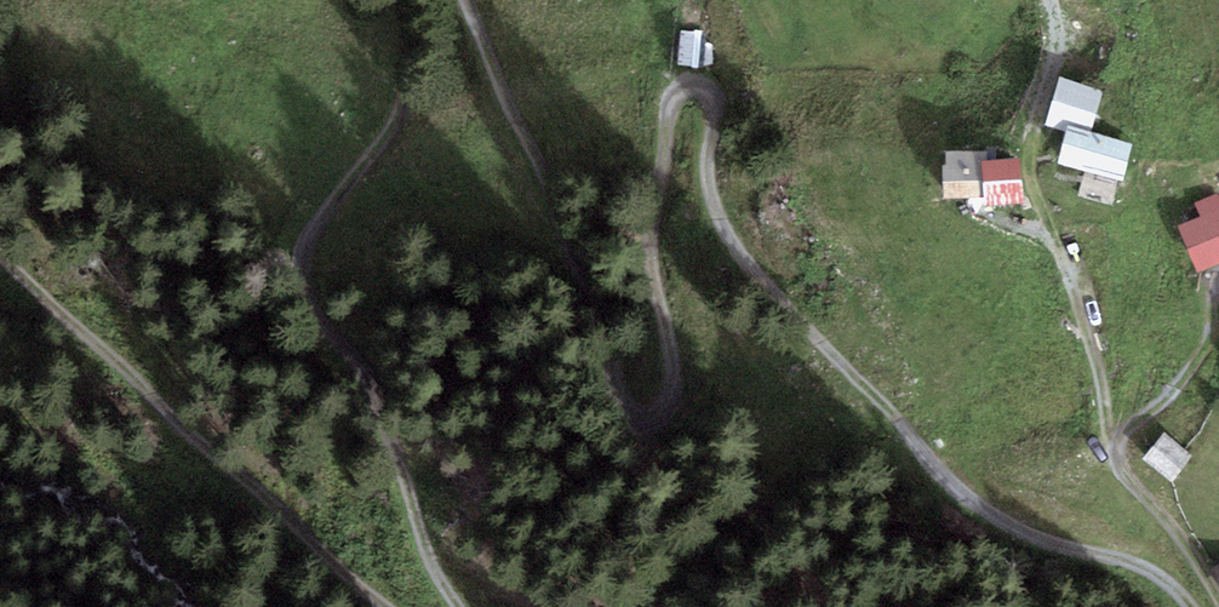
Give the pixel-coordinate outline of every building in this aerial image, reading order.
[(1091,132),(1103,91),(1059,78),(1045,126),(1066,132),(1068,125),(1091,132)] [(1091,132),(1068,125),(1066,132),(1057,164),(1121,182),(1132,144),(1091,132)] [(983,197),(980,160),(988,160),(987,151),(946,151),(947,165),(942,166),(944,199),(949,199),(983,197)] [(1023,204),(1019,158),(988,160),(980,160),(983,197),(983,207),(1023,204)] [(1200,217),(1178,226),(1197,272),(1218,263),(1218,199),(1217,194),(1194,204),(1200,217)] [(1193,456),(1164,432),(1142,458),(1171,482),(1193,456)]
